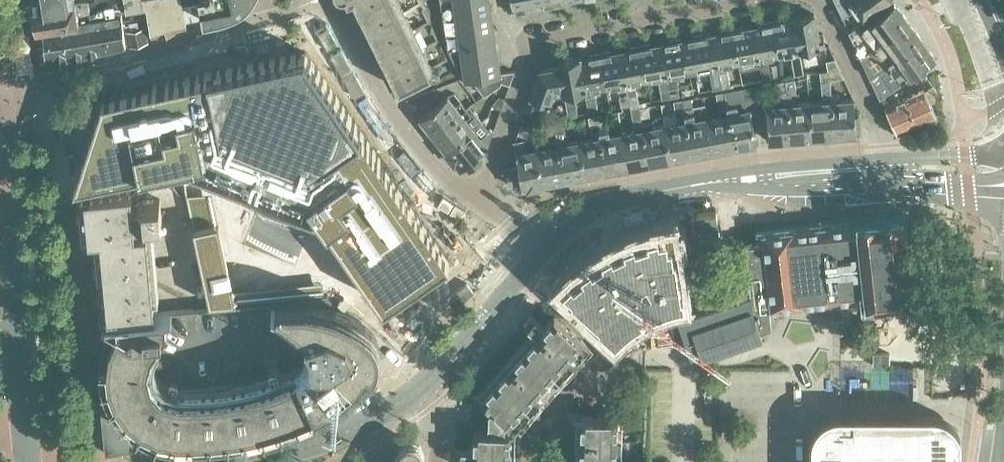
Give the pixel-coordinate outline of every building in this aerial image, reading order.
[(144,17),(141,7),(121,10),(90,15),(88,0),(60,0),(35,4),(39,26),(42,26),(78,21),(98,18),(122,14),(123,20),(144,17)] [(90,15),(121,10),(119,0),(88,0),(90,15)] [(144,17),(147,31),(152,30),(152,33),(158,32),(159,33),(175,28),(174,27),(186,24),(183,4),(200,2),(200,0),(119,0),(121,10),(141,7),(144,17)] [(200,2),(203,21),(212,19),(227,15),(231,14),(234,13),(239,10),(243,8),(246,5),(250,2),(251,0),(200,0),(200,2)] [(396,0),(352,0),(394,86),(399,83),(430,68),(396,0)] [(446,44),(462,77),(462,78),(470,76),(501,72),(492,9),(490,0),(439,0),(446,44)] [(508,10),(516,9),(516,11),(526,9),(526,7),(535,5),(534,0),(506,0),(507,7),(508,10)] [(849,31),(860,23),(891,0),(835,0),(849,31)] [(851,34),(861,57),(908,21),(895,2),(862,26),(851,34)] [(793,17),(793,19),(799,50),(800,50),(825,45),(823,33),(818,34),(814,13),(793,17)] [(147,31),(144,17),(123,20),(122,14),(98,18),(78,21),(42,26),(46,62),(71,58),(103,51),(131,44),(131,45),(148,40),(147,34),(146,31),(147,31)] [(805,72),(800,50),(799,50),(793,19),(784,21),(784,19),(773,21),(779,54),(790,52),(794,74),(805,72)] [(763,25),(753,27),(763,80),(771,78),(768,57),(779,54),(773,21),(762,23),(763,25)] [(880,71),(888,65),(922,39),(908,21),(861,57),(871,78),(880,71)] [(754,82),(763,80),(753,27),(743,28),(743,26),(732,28),(738,62),(750,60),(754,82)] [(722,32),(713,34),(722,87),(731,86),(727,64),(738,62),(732,28),(722,30),(722,32)] [(703,36),(703,33),(693,35),(694,37),(682,40),(688,71),(709,67),(714,89),(722,87),(713,34),(703,36)] [(668,81),(669,87),(670,97),(680,95),(676,73),(688,71),(682,40),(680,40),(680,38),(670,40),(670,42),(660,43),(668,81)] [(902,83),(907,79),(916,72),(935,58),(922,39),(888,65),(902,83)] [(659,82),(668,81),(660,43),(652,45),(651,43),(640,45),(646,79),(658,77),(659,82)] [(640,106),(637,93),(635,81),(646,79),(640,45),(630,47),(630,49),(621,51),(628,88),(629,94),(631,104),(630,104),(631,108),(638,107),(640,106)] [(610,50),(600,52),(606,87),(617,85),(618,90),(628,88),(621,51),(611,53),(610,50)] [(102,94),(75,182),(96,177),(189,157),(255,183),(263,186),(301,201),(318,208),(360,267),(384,302),(449,257),(305,51),(102,94)] [(579,56),(585,90),(589,112),(598,110),(595,89),(606,87),(600,52),(589,54),(590,56),(580,58),(580,56),(579,56)] [(574,92),(585,90),(579,56),(558,60),(560,66),(564,95),(566,106),(568,115),(578,114),(577,104),(574,92)] [(840,68),(835,58),(826,60),(828,69),(840,68)] [(552,97),(564,95),(560,66),(540,69),(526,109),(534,111),(539,99),(550,102),(552,97)] [(840,68),(828,69),(831,79),(844,77),(840,68)] [(822,81),(831,79),(828,69),(820,71),(822,81)] [(501,72),(470,76),(484,95),(501,84),(501,82),(510,84),(515,70),(501,72)] [(893,89),(880,71),(871,78),(880,98),(882,98),(893,89)] [(919,76),(916,72),(907,79),(910,83),(919,76)] [(810,136),(813,136),(810,102),(797,103),(795,83),(794,78),(786,80),(788,90),(791,138),(800,137),(800,139),(810,139),(810,136)] [(791,138),(788,90),(786,80),(778,82),(780,105),(766,106),(769,140),(772,139),(773,142),(783,141),(782,139),(791,138)] [(923,90),(905,98),(918,124),(938,116),(931,103),(936,100),(931,93),(935,90),(932,86),(924,91),(923,90)] [(662,98),(670,97),(669,87),(660,89),(662,98)] [(753,87),(724,92),(734,146),(744,144),(744,147),(754,145),(753,143),(757,142),(751,109),(757,108),(753,87)] [(726,148),(734,146),(724,92),(716,93),(720,114),(706,116),(713,150),(716,149),(717,152),(726,150),(726,148)] [(918,124),(905,98),(899,100),(895,92),(883,99),(899,132),(918,124)] [(629,94),(619,96),(621,106),(630,104),(631,104),(629,94)] [(840,94),(832,95),(835,134),(843,134),(843,136),(853,135),(853,133),(861,132),(860,114),(855,115),(854,99),(840,100),(840,94)] [(420,119),(427,127),(428,126),(434,133),(466,107),(460,100),(455,104),(448,95),(433,107),(429,101),(416,111),(422,118),(420,119)] [(810,102),(813,136),(816,136),(816,138),(826,137),(826,135),(835,134),(832,95),(822,96),(823,101),(810,102)] [(681,99),(684,115),(692,154),(701,152),(701,155),(711,153),(711,151),(713,150),(706,116),(695,119),(691,97),(681,99)] [(663,116),(665,124),(671,158),(674,157),(674,160),(684,158),(684,156),(692,154),(684,115),(681,99),(674,101),(676,114),(663,116)] [(648,105),(640,106),(638,107),(640,116),(650,114),(648,105)] [(447,149),(473,127),(482,120),(473,110),(471,112),(466,107),(434,133),(440,140),(438,141),(444,149),(446,147),(447,149)] [(635,130),(621,133),(627,166),(631,165),(631,167),(641,166),(641,164),(649,162),(641,123),(640,116),(638,107),(631,108),(634,124),(635,130)] [(599,131),(607,170),(616,168),(616,170),(626,169),(625,166),(627,166),(621,133),(610,135),(606,113),(596,115),(598,124),(599,131)] [(590,126),(598,124),(596,115),(588,117),(590,126)] [(583,174),(585,174),(579,140),(567,143),(563,121),(554,122),(556,132),(557,138),(564,178),(573,176),(573,178),(583,177),(583,174)] [(641,123),(649,162),(658,160),(659,162),(668,161),(668,158),(671,158),(665,124),(653,127),(651,121),(641,123)] [(548,134),(556,132),(554,122),(546,124),(548,134)] [(529,126),(521,124),(518,133),(526,136),(529,126)] [(465,164),(470,170),(483,159),(478,153),(488,146),(493,131),(490,128),(481,136),(473,127),(447,149),(449,151),(447,153),(455,162),(456,161),(461,167),(465,164)] [(592,138),(579,140),(585,174),(588,173),(589,175),(599,174),(598,171),(607,170),(599,131),(591,132),(592,138)] [(518,133),(515,142),(519,164),(506,167),(509,184),(522,181),(522,186),(528,184),(529,187),(541,184),(540,182),(543,182),(537,149),(526,151),(524,140),(526,136),(518,133)] [(550,146),(537,149),(543,182),(546,181),(546,183),(556,182),(556,179),(564,178),(557,138),(549,140),(550,146)] [(132,188),(80,193),(82,213),(84,236),(96,235),(136,231),(135,229),(135,221),(162,218),(160,198),(133,201),(132,188)] [(763,232),(764,241),(745,243),(751,293),(701,310),(698,302),(675,309),(677,314),(691,354),(700,351),(702,355),(704,354),(759,334),(760,335),(762,334),(760,330),(770,326),(770,327),(772,326),(771,325),(769,307),(865,296),(866,304),(910,299),(901,216),(886,218),(886,216),(887,216),(887,214),(870,216),(870,218),(872,218),(872,219),(763,232)] [(578,265),(568,274),(558,283),(616,336),(621,330),(627,325),(634,320),(640,316),(647,312),(654,308),(662,305),(670,303),(677,300),(686,299),(680,261),(673,262),(672,252),(678,251),(674,222),(661,224),(648,227),(635,232),(623,237),(611,242),(599,249),(588,257),(578,265)] [(104,316),(156,311),(147,228),(135,229),(136,231),(96,235),(104,316)] [(167,312),(107,317),(108,326),(93,328),(99,384),(106,452),(175,440),(173,432),(177,432),(194,432),(212,432),(230,430),(247,427),(264,423),(281,418),(299,412),(314,406),(331,397),(345,387),(358,375),(360,373),(369,362),(373,365),(375,363),(376,360),(377,358),(378,356),(378,355),(379,352),(379,350),(379,347),(379,343),(379,341),(378,339),(378,336),(377,335),(376,332),(375,331),(373,328),(371,326),(366,322),(361,318),(356,316),(349,312),(346,310),(341,308),(335,306),(328,295),(268,301),(268,302),(282,310),(295,319),(306,331),(310,337),(312,344),(311,352),(309,359),(304,364),(298,368),(284,374),(269,379),(254,384),(239,387),(224,389),(209,391),(194,392),(179,391),(175,391),(172,390),(169,390),(166,389),(163,387),(161,385),(158,383),(157,381),(155,379),(153,377),(153,376),(152,374),(151,372),(150,369),(149,366),(149,364),(149,361),(149,358),(149,355),(150,352),(150,351),(151,349),(153,346),(161,332),(169,321),(168,320),(167,321),(167,312)] [(488,429),(515,429),(590,346),(555,315),(545,325),(532,313),(524,322),(528,326),(537,334),(481,397),(493,407),(489,410),(488,429)] [(890,353),(874,352),(873,365),(890,365),(890,353)] [(817,423),(815,426),(814,428),(813,431),(812,433),(811,436),(811,437),(811,440),(811,461),(959,461),(959,459),(960,451),(961,443),(961,439),(961,436),(961,435),(960,432),(959,430),(958,427),(956,425),(955,423),(953,421),(951,419),(949,417),(947,415),(944,414),(942,413),(939,412),(935,412),(931,411),(839,411),(836,412),(832,413),(829,413),(827,415),(824,416),(821,419),(819,421),(817,423)] [(623,416),(582,415),(580,461),(622,461),(623,416)] [(474,448),(456,448),(455,459),(473,460),(473,461),(514,461),(515,429),(488,429),(474,428),(474,448)] [(425,456),(425,452),(423,448),(421,444),(418,442),(414,440),(410,440),(406,441),(402,443),(399,447),(390,461),(424,461),(425,456)]
